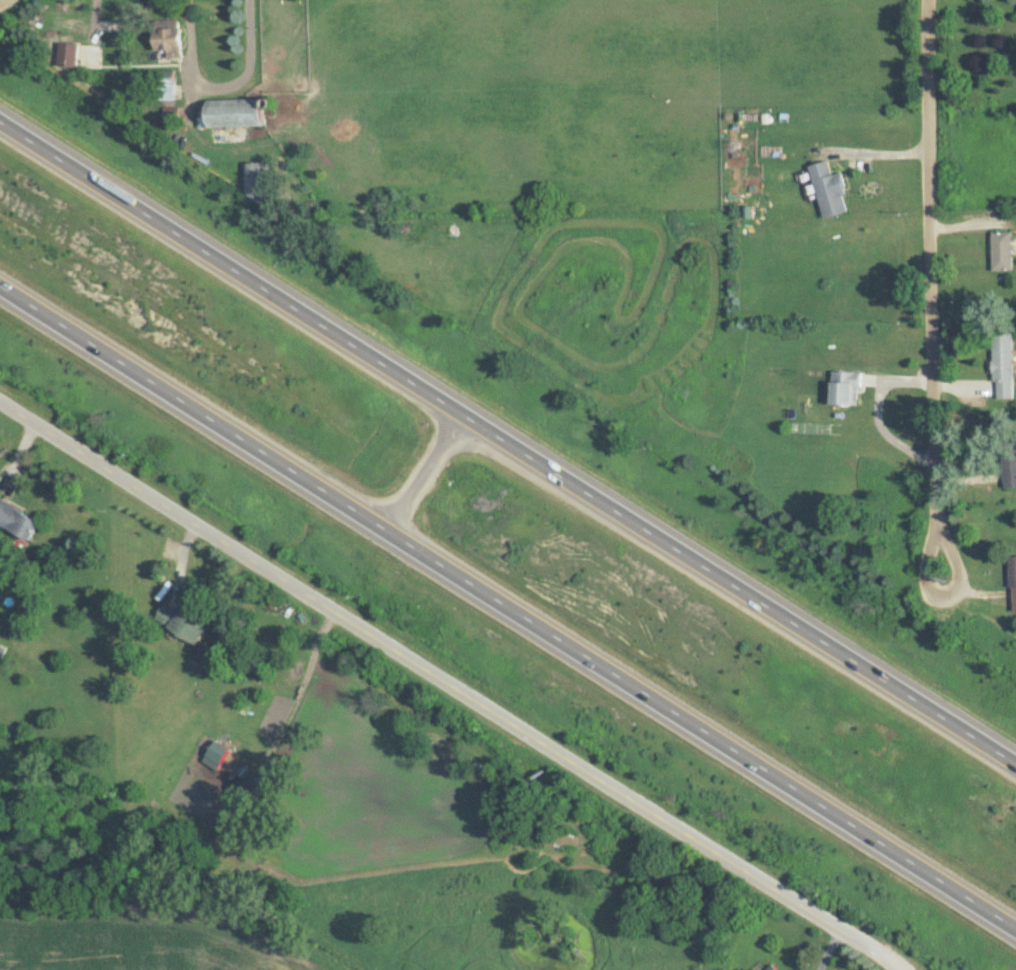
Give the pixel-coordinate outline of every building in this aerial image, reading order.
[(167,58),(181,57),(180,20),(152,22),(153,51),(167,50),(167,58)] [(78,67),(79,43),(59,42),(57,66),(78,67)] [(260,127),(260,100),(205,99),(204,127),(260,127)] [(839,173),(832,175),(828,160),(809,165),(823,217),(849,211),(839,173)] [(245,162),(245,201),(268,201),(268,162),(245,162)] [(992,271),(1012,271),(1012,232),(992,232),(992,271)] [(992,332),(992,398),(1012,398),(1012,332),(992,332)] [(860,371),(830,371),(830,405),(860,405),(860,371)] [(1015,488),(1015,447),(1003,447),(1003,488),(1015,488)] [(28,542),(40,521),(0,498),(0,526),(28,542)] [(196,646),(207,626),(164,603),(153,623),(196,646)] [(229,750),(214,740),(205,755),(220,764),(229,750)]
